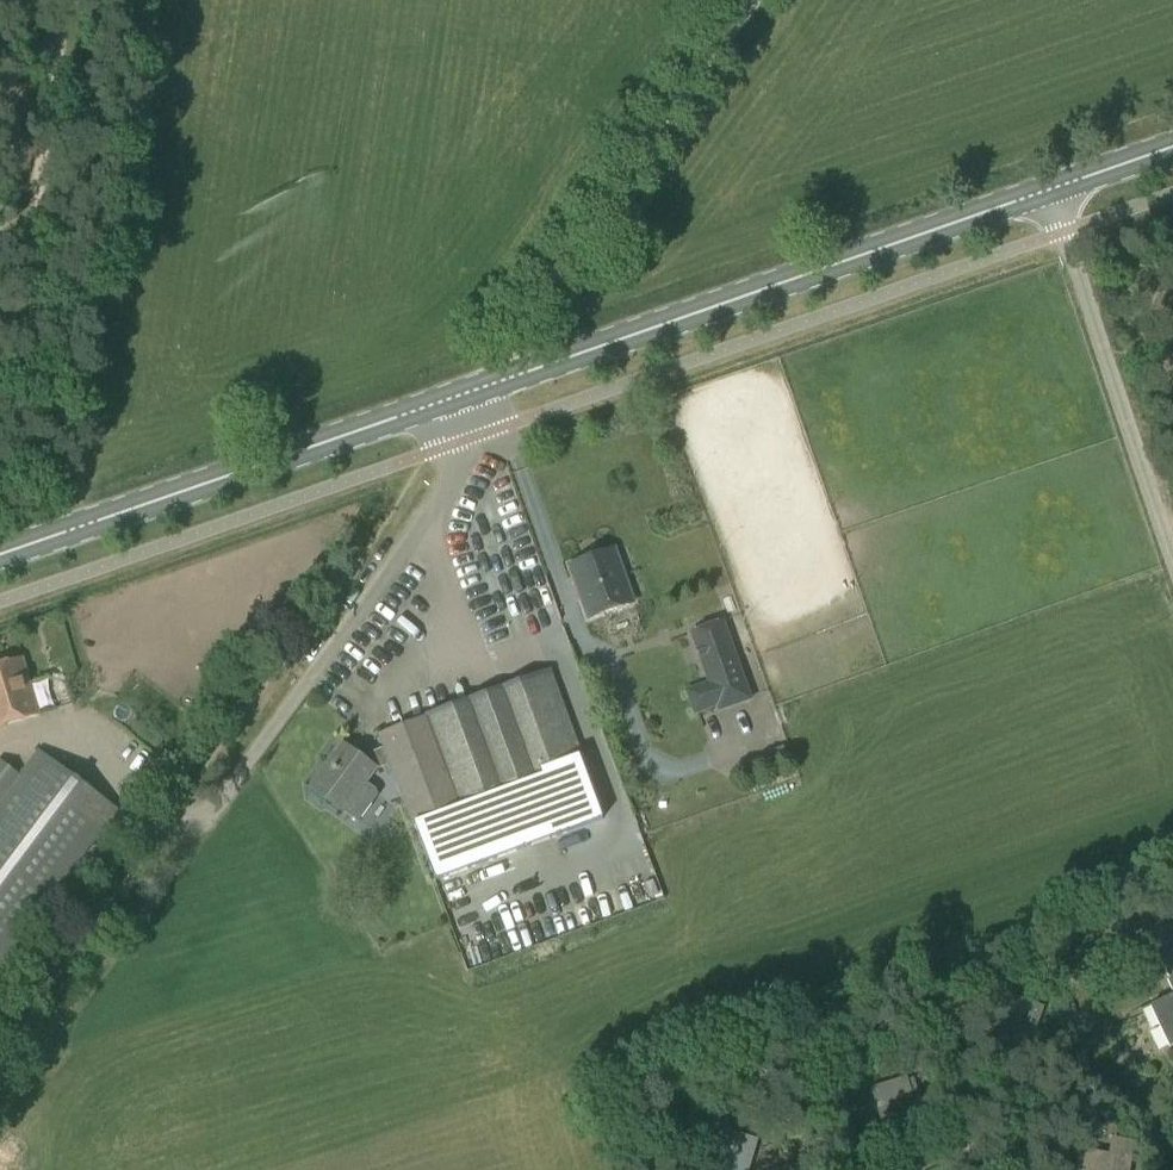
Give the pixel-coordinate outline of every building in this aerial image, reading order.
[(589,615),(633,600),(615,547),(570,562),(589,615)] [(505,605),(505,625),(517,625),(517,604),(505,605)] [(718,713),(753,700),(752,696),(724,620),(689,632),(707,682),(685,690),(694,716),(716,708),(718,713)] [(21,658),(0,665),(0,726),(39,713),(21,658)] [(436,880),(605,817),(551,671),(552,670),(551,669),(427,715),(427,716),(381,734),(387,749),(366,757),(350,745),(331,769),(327,766),(312,786),(343,810),(374,769),(383,765),(387,776),(396,773),(414,819),(436,880)] [(38,750),(19,776),(0,762),(0,969),(119,811),(38,750)] [(1134,942),(1144,963),(1157,957),(1172,991),(1172,923),(1134,942)] [(1072,968),(1067,981),(1080,986),(1086,973),(1072,968)] [(1151,1005),(1162,1028),(1166,1026),(1165,1025),(1169,1022),(1170,1024),(1172,1023),(1172,994),(1151,1005)] [(1040,1007),(1013,997),(1013,996),(1012,996),(1007,1008),(1006,1011),(1003,1021),(1004,1021),(1005,1020),(1031,1030),(1031,1031),(1032,1032),(1041,1007),(1040,1006),(1040,1007)] [(913,1104),(905,1079),(904,1080),(877,1089),(875,1089),(879,1101),(880,1105),(881,1105),(884,1114),(885,1114),(885,1113),(912,1104),(912,1105),(913,1104)] [(759,1140),(702,1122),(695,1140),(715,1146),(711,1158),(739,1166),(737,1169),(750,1169),(759,1140)] [(1085,1151),(1085,1150),(1083,1150),(1081,1163),(1080,1163),(1080,1166),(1080,1169),(1111,1169),(1114,1156),(1113,1156),(1112,1156),(1085,1151)]
